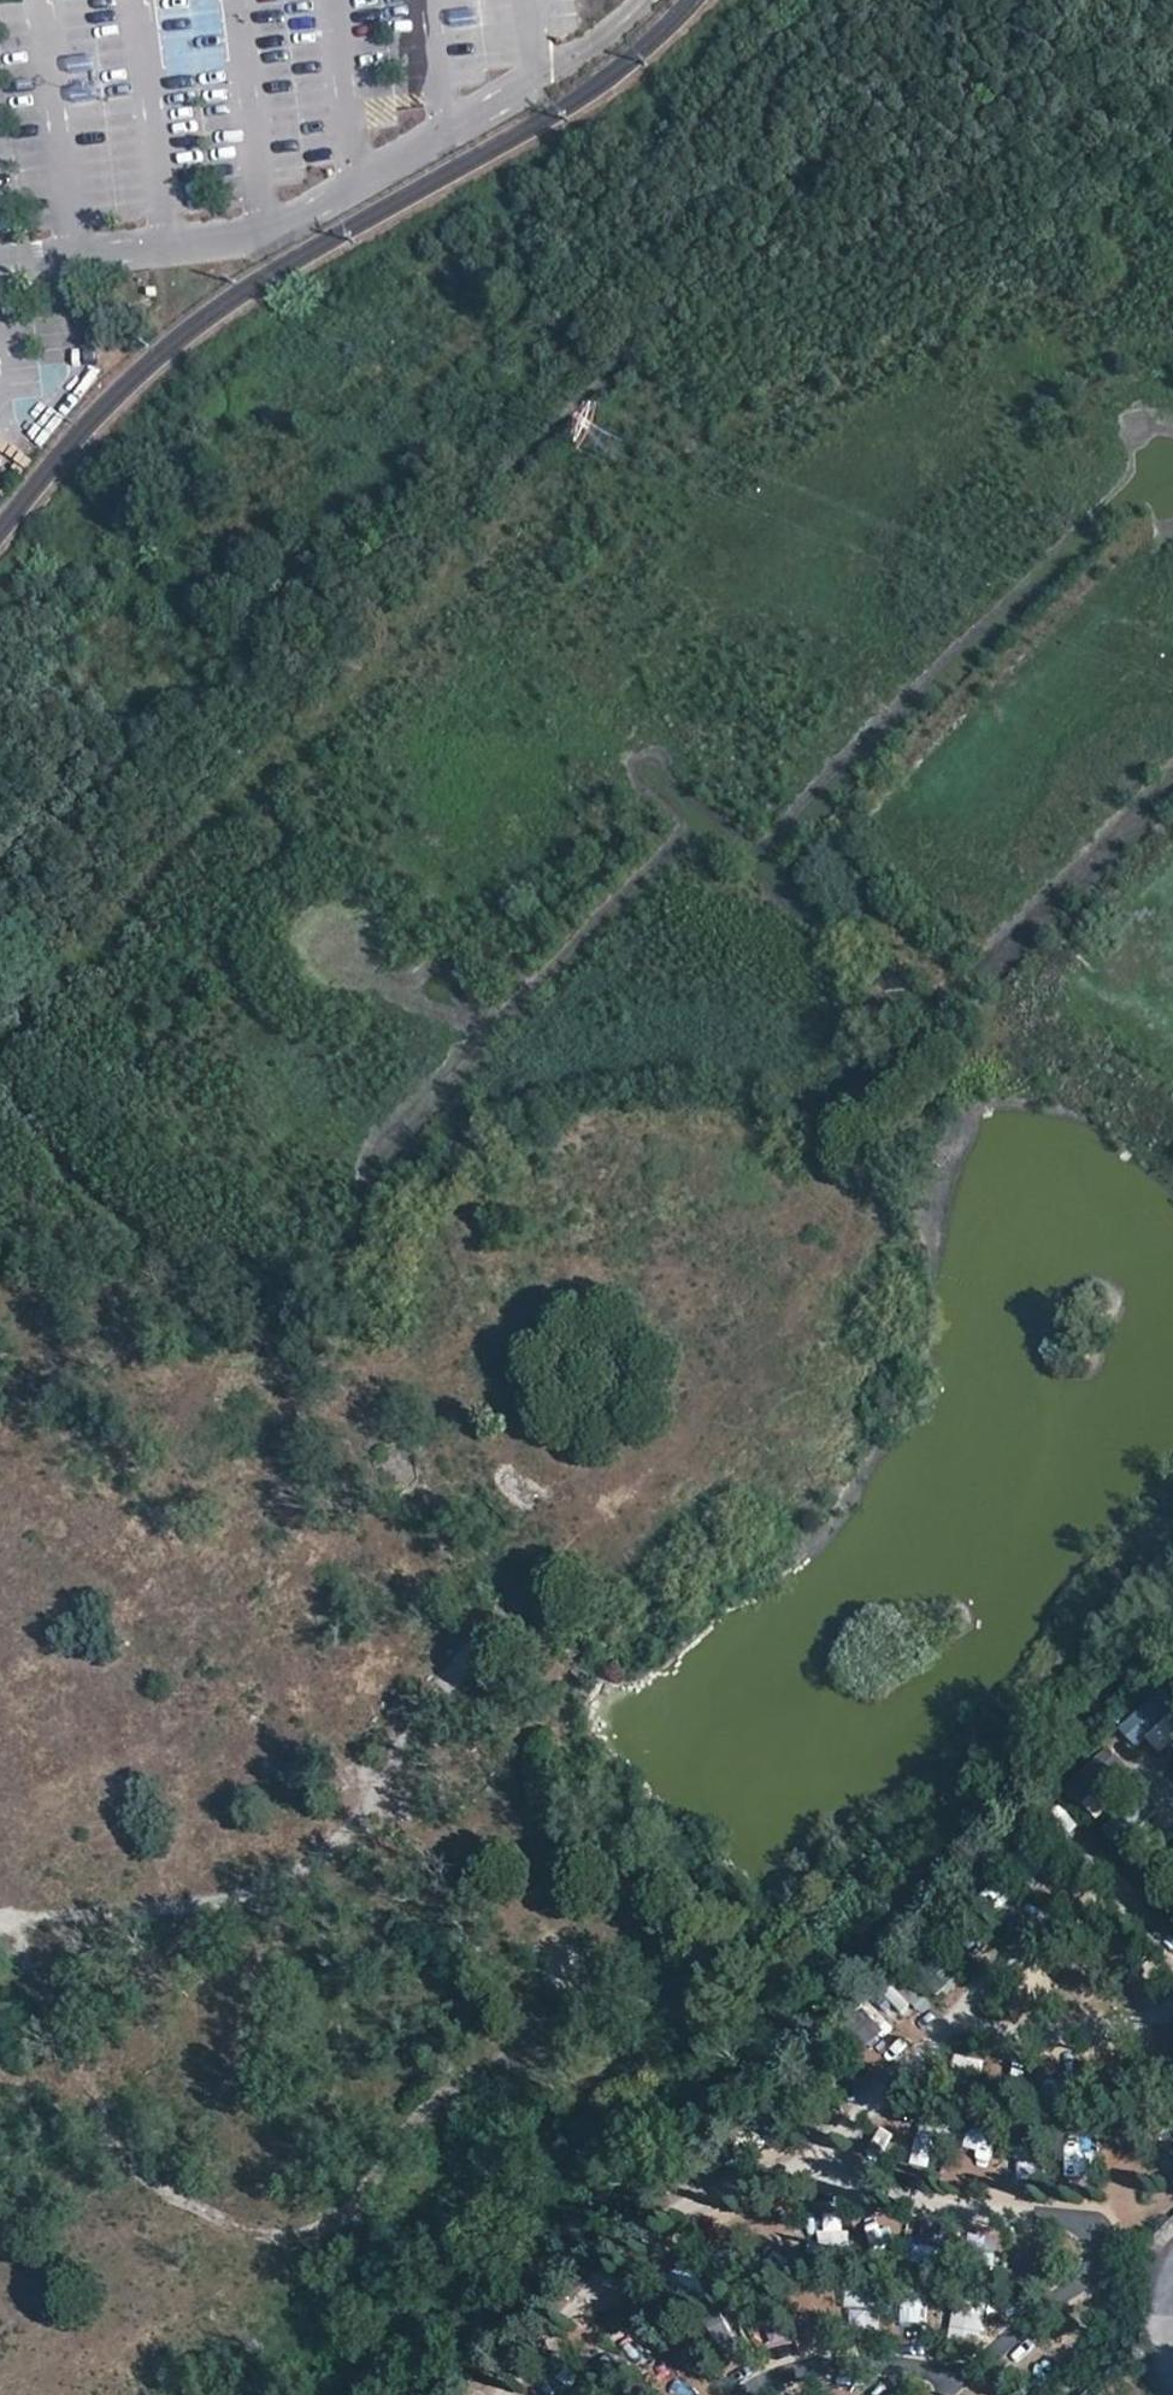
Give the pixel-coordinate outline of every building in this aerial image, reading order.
[(1149,1697),(1119,1725),(1136,1743),(1166,1715),(1149,1697)] [(1101,1825),(1120,1846),(1160,1808),(1104,1749),(1065,1786),(1101,1824),(1101,1825)] [(555,1983),(577,1966),(553,1937),(532,1954),(555,1983)] [(884,2005),(914,2026),(928,2006),(899,1985),(884,2005)] [(841,2234),(843,2213),(822,2211),(821,2233),(841,2234)] [(971,2230),(973,2256),(992,2254),(989,2228),(971,2230)] [(846,2287),(846,2306),(875,2306),(875,2287),(846,2287)] [(955,2308),(956,2334),(978,2333),(977,2307),(955,2308)] [(716,2362),(744,2354),(736,2322),(707,2330),(716,2362)] [(1021,2365),(1044,2381),(1058,2363),(1035,2346),(1021,2365)]
